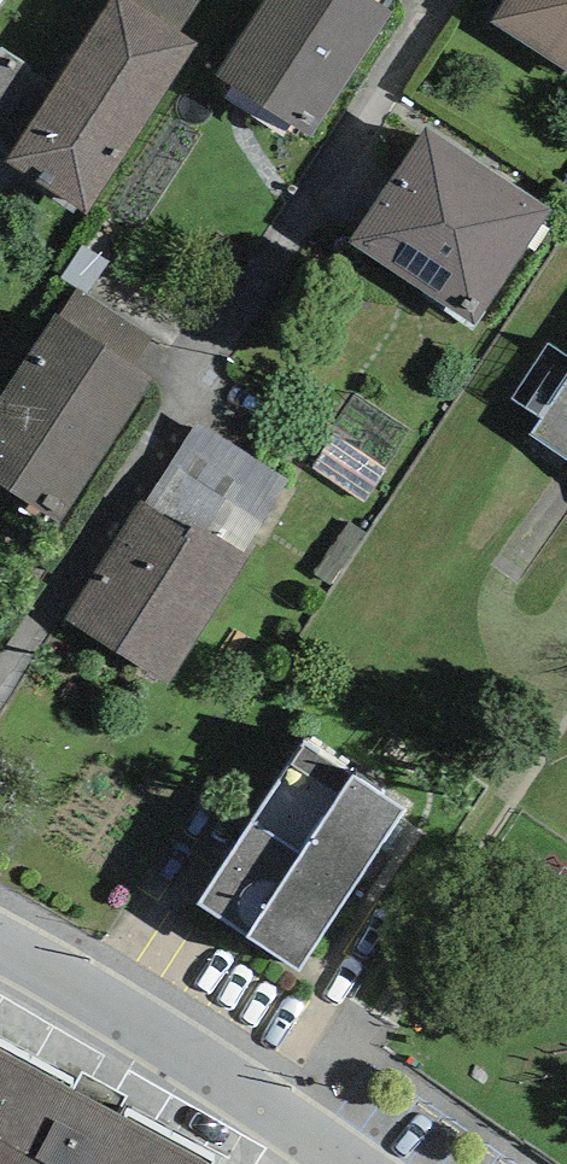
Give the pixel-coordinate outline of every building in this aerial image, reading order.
[(6,162),(86,214),(198,44),(179,32),(130,0),(112,0),(58,84),(10,156),(6,162)] [(179,32),(200,0),(130,0),(179,32)] [(215,76),(310,137),(392,12),(374,0),(266,0),(215,76)] [(490,23),(566,71),(566,0),(505,0),(490,23)] [(10,156),(58,84),(3,47),(0,52),(0,149),(10,156)] [(550,209),(427,127),(349,242),(475,325),(550,209)] [(78,289),(86,294),(111,261),(82,246),(60,278),(78,289)] [(60,315),(133,366),(151,340),(86,294),(78,289),(60,315)] [(57,313),(0,398),(0,485),(64,522),(154,380),(133,366),(60,315),(57,313)] [(529,435),(566,460),(566,377),(529,435)] [(146,502),(244,553),(288,481),(198,421),(146,502)] [(366,502),(387,471),(334,436),(314,467),(366,502)] [(146,502),(141,499),(64,619),(167,684),(250,556),(244,553),(146,502)] [(367,535),(348,523),(314,575),(332,587),(367,535)] [(305,741),(197,904),(299,971),(407,809),(305,741)] [(0,1052),(0,1163),(206,1163),(0,1052)]
